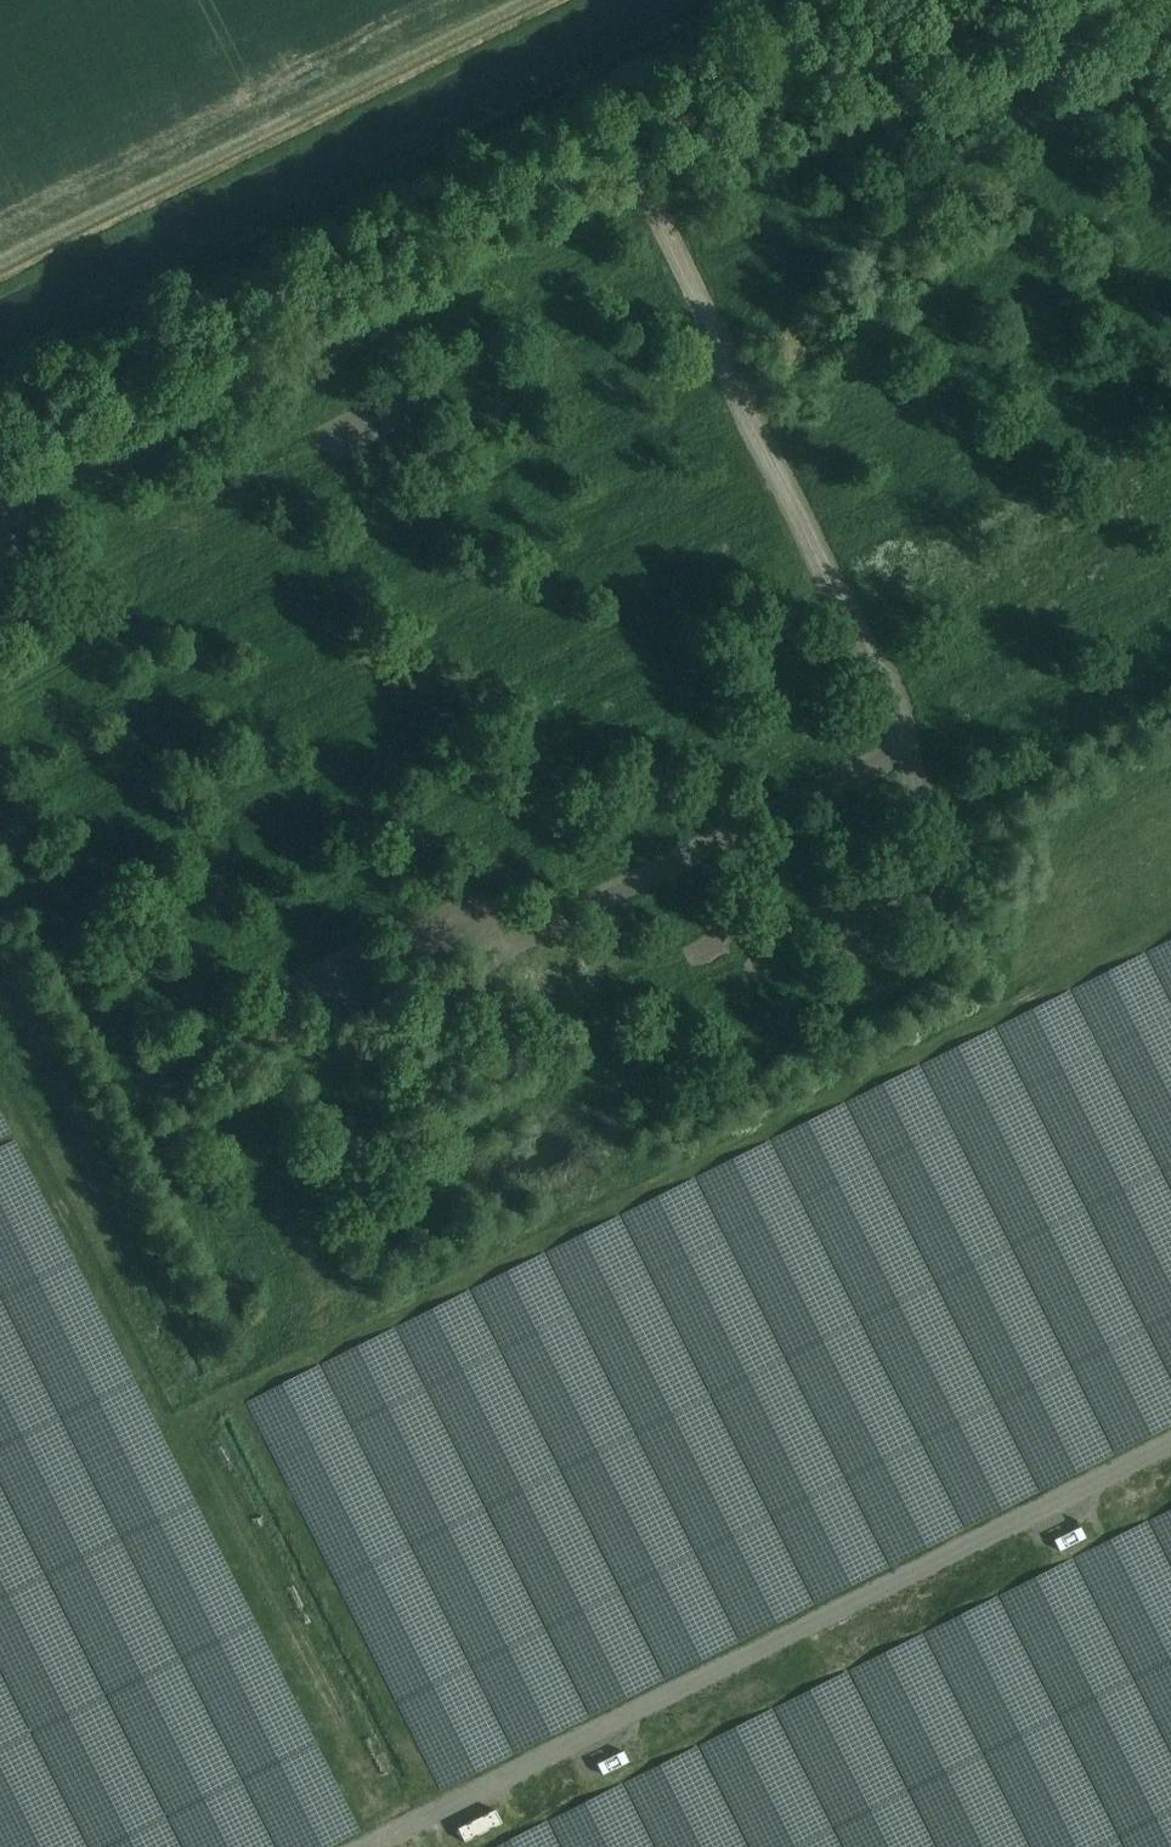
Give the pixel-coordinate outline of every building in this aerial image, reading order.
[(82,998),(93,1020),(103,1015),(92,993),(82,998)] [(464,1842),(502,1823),(495,1809),(458,1828),(464,1842)]
